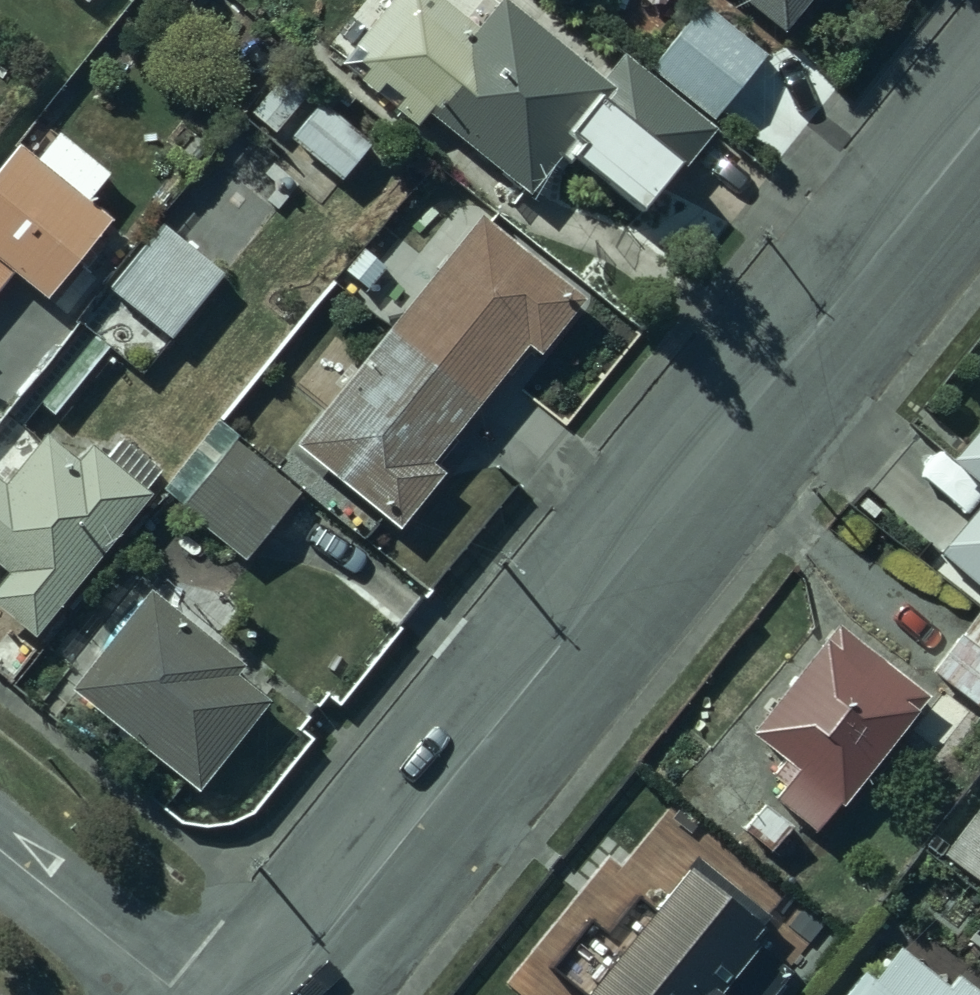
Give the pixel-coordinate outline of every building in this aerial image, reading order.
[(435,0),(419,0),(362,72),(542,214),(583,162),(655,219),(719,140),(630,70),(610,96),(512,19),(492,45),(435,0)] [(786,45),(824,0),(734,0),(786,45)] [(772,67),(709,17),(657,84),(718,134),(772,67)] [(24,162),(0,191),(0,307),(14,291),(50,321),(118,239),(24,162)] [(598,319),(491,235),(306,468),(409,550),(453,494),(441,484),(535,366),(550,378),(598,319)] [(231,297),(165,243),(111,308),(176,362),(231,297)] [(947,481),(979,510),(979,444),(947,481)] [(310,513),(242,457),(184,528),(252,584),(310,513)] [(51,458),(10,510),(0,503),(0,586),(11,595),(0,608),(0,627),(42,660),(159,513),(100,466),(85,485),(51,458)] [(938,567),(979,603),(979,519),(938,567)] [(80,712),(203,813),(278,724),(251,697),(257,682),(162,614),(80,712)] [(979,621),(928,686),(979,725),(979,622),(979,621)] [(929,711),(844,637),(755,749),(798,782),(778,814),(819,846),(929,711)] [(945,853),(979,880),(979,807),(945,853)] [(591,938),(546,994),(808,994),(702,909),(644,981),(591,938)] [(870,971),(852,994),(979,994),(979,984),(912,927),(870,971)]
